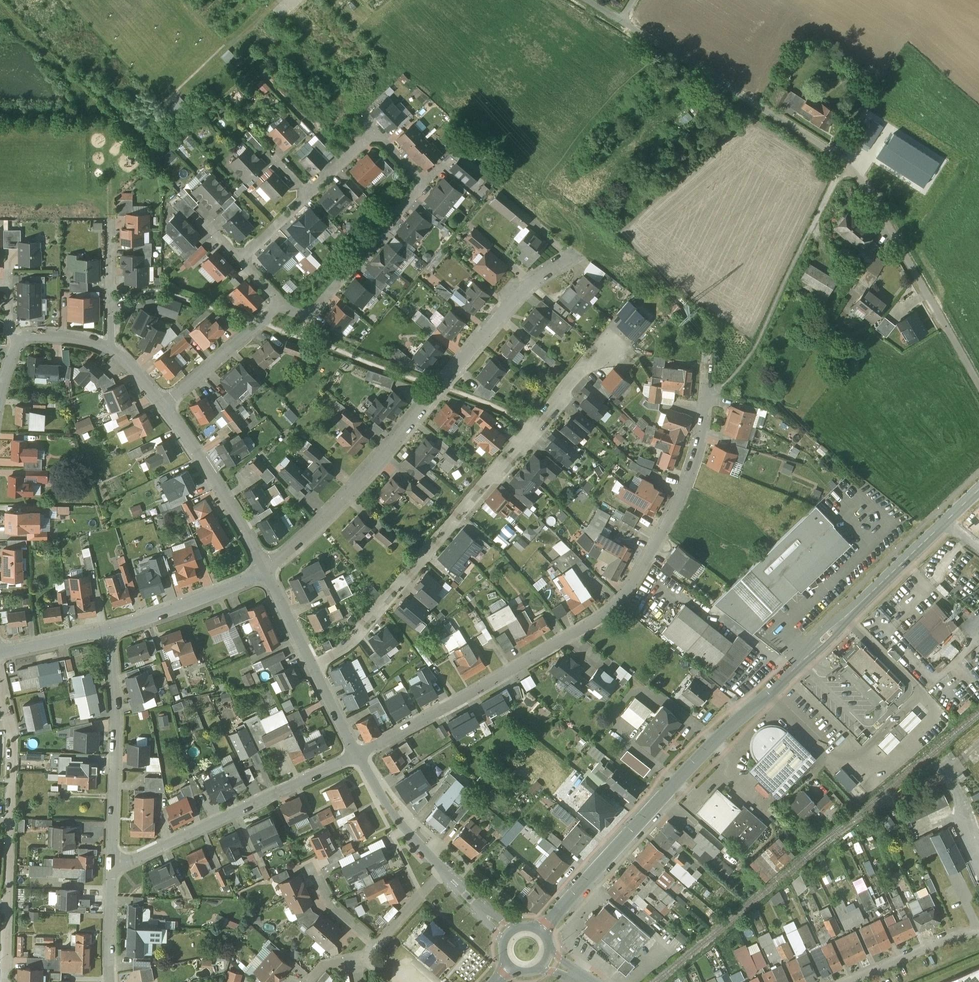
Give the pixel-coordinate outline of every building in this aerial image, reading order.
[(229,63),(237,55),(230,48),(222,56),(229,63)] [(263,80),(258,83),(265,92),(270,89),(263,80)] [(779,86),(768,103),(775,108),(786,90),(779,86)] [(385,91),(375,100),(379,105),(387,98),(389,95),(385,91)] [(791,91),(783,103),(798,112),(801,108),(806,100),(791,91)] [(182,96),(167,110),(173,117),(188,103),(182,96)] [(821,104),(809,96),(806,100),(801,108),(798,112),(811,120),(826,130),(837,113),(821,103),(821,104)] [(379,105),(371,113),(380,122),(396,107),(387,98),(379,105)] [(396,107),(380,122),(388,131),(397,123),(404,116),(396,107)] [(404,116),(397,123),(401,127),(411,118),(407,114),(404,116)] [(284,120),(270,134),(283,148),(302,130),(297,125),(292,129),(284,120)] [(413,124),(397,139),(402,144),(401,144),(406,150),(408,148),(421,136),(423,134),(413,124)] [(265,148),(252,135),(247,140),(260,153),(265,148)] [(421,136),(408,148),(412,153),(425,141),(421,136)] [(328,149),(319,139),(311,146),(314,148),(322,155),(328,149)] [(425,141),(412,153),(417,158),(430,145),(425,141)] [(422,165),(438,150),(431,144),(430,145),(417,158),(415,159),(420,165),(421,164),(422,165)] [(451,167),(471,188),(487,172),(460,144),(450,154),(457,162),(451,167)] [(265,164),(248,146),(239,155),(255,173),(265,164)] [(322,155),(314,148),(300,161),(313,174),(327,161),(322,155)] [(171,149),(163,157),(170,164),(178,156),(171,149)] [(438,150),(422,165),(429,172),(444,157),(438,150)] [(255,173),(239,155),(230,164),(246,182),(255,173)] [(375,163),(367,155),(351,170),(365,185),(366,184),(381,170),(375,163)] [(394,170),(381,157),(375,163),(381,170),(387,177),(394,170)] [(201,200),(220,183),(210,172),(191,190),(201,200)] [(288,188),(273,173),(261,184),(275,199),(288,188)] [(363,191),(350,178),(342,186),(351,196),(354,200),(363,191)] [(449,183),(444,179),(438,186),(437,185),(434,189),(452,204),(461,194),(461,193),(449,183)] [(467,190),(453,179),(449,183),(461,193),(461,194),(462,195),(467,190)] [(211,211),(230,193),(220,183),(201,200),(211,211)] [(343,188),(341,190),(336,185),(320,200),(334,215),(351,200),(349,198),(351,196),(343,188)] [(452,204),(434,189),(431,192),(432,193),(426,201),(431,205),(443,215),(444,214),(452,204)] [(198,204),(188,193),(183,197),(193,208),(198,204)] [(518,208),(500,193),(491,203),(510,219),(511,217),(518,208)] [(236,199),(232,195),(221,205),(225,210),(234,201),(236,199)] [(193,208),(183,197),(173,207),(179,212),(186,219),(195,210),(193,208)] [(133,198),(117,199),(117,215),(128,215),(133,215),(133,198)] [(242,209),(234,201),(225,210),(221,213),(228,221),(237,213),(237,214),(239,212),(242,209)] [(443,215),(431,205),(427,209),(441,221),(445,216),(444,214),(443,215)] [(518,208),(511,217),(524,228),(531,219),(518,208)] [(326,226),(310,209),(300,219),(315,236),(326,226)] [(431,224),(416,211),(411,217),(410,217),(398,231),(412,244),(417,238),(419,239),(426,230),(431,224)] [(179,212),(168,222),(168,232),(175,239),(190,224),(186,219),(179,212)] [(252,227),(239,212),(237,214),(237,213),(228,221),(224,225),(238,240),(252,227)] [(874,235),(848,213),(835,228),(861,250),(871,239),(874,235)] [(133,215),(128,215),(128,229),(142,229),(142,230),(148,230),(148,215),(133,215)] [(315,236),(300,219),(289,229),(299,240),(305,246),(306,245),(315,236)] [(94,231),(103,231),(103,222),(94,222),(94,231)] [(190,224),(175,239),(185,250),(186,250),(193,243),(201,236),(195,230),(196,230),(190,224)] [(142,229),(128,229),(122,229),(122,244),(134,244),(142,243),(142,230),(142,229)] [(492,244),(475,229),(467,239),(485,254),(487,252),(486,251),(492,244)] [(21,230),(4,230),(4,246),(4,248),(20,248),(20,243),(21,243),(21,230)] [(546,244),(530,230),(518,244),(518,245),(520,243),(526,248),(527,249),(526,251),(534,259),(546,244)] [(294,245),(288,238),(279,246),(283,250),(286,247),(291,253),(294,256),(300,251),(294,245)] [(871,239),(861,250),(872,259),(872,260),(881,248),(871,239)] [(305,246),(299,240),(294,245),(300,251),(307,258),(312,252),(306,245),(305,246)] [(275,242),(259,258),(263,262),(263,264),(267,268),(269,268),(273,272),(282,264),(282,262),(291,253),(286,247),(283,250),(279,246),(275,242)] [(21,243),(20,243),(20,248),(20,264),(40,264),(40,251),(41,251),(41,243),(36,243),(21,243)] [(193,243),(186,250),(185,250),(180,255),(185,261),(188,258),(198,248),(193,243)] [(397,252),(388,245),(380,254),(379,254),(377,257),(393,271),(404,259),(404,258),(397,252)] [(414,253),(404,245),(397,252),(404,258),(404,259),(407,261),(414,253)] [(198,248),(188,258),(194,265),(207,252),(201,246),(198,248)] [(526,248),(519,256),(529,265),(534,259),(526,251),(527,249),(526,248)] [(872,259),(861,250),(857,255),(868,265),(872,259)] [(231,267),(216,251),(203,264),(218,279),(231,267)] [(496,262),(493,259),(495,256),(488,251),(487,252),(485,254),(474,267),(493,283),(506,267),(498,261),(497,261),(496,262)] [(91,259),(89,257),(86,257),(83,259),(83,260),(78,260),(78,255),(69,255),(69,270),(76,270),(76,278),(76,279),(88,279),(99,279),(99,260),(91,260),(91,259)] [(134,255),(122,255),(122,267),(124,267),(124,266),(143,266),(143,256),(143,255),(134,255)] [(393,271),(377,257),(374,259),(375,260),(368,268),(377,276),(384,282),(385,281),(393,271)] [(837,281),(809,265),(801,278),(819,289),(816,294),(826,300),(837,281)] [(143,266),(124,266),(124,267),(124,273),(126,273),(126,283),(148,283),(148,267),(154,267),(154,266),(143,266)] [(877,277),(866,269),(858,280),(869,288),(877,277)] [(599,288),(584,275),(575,285),(573,283),(572,283),(572,284),(571,285),(588,300),(599,288)] [(384,282),(377,276),(372,282),(382,290),(388,284),(385,281),(384,282)] [(88,279),(76,279),(76,278),(70,278),(70,292),(88,292),(88,279)] [(290,294),(298,286),(291,279),(283,286),(290,294)] [(372,282),(368,279),(363,285),(373,294),(372,295),(376,298),(382,290),(372,282)] [(363,285),(356,280),(346,293),(362,307),(372,295),(373,294),(363,285)] [(249,287),(244,281),(228,296),(235,303),(238,299),(250,311),(262,300),(255,292),(250,286),(249,287)] [(458,301),(473,314),(489,295),(474,282),(463,295),(458,301)] [(31,283),(19,283),(19,299),(40,299),(40,283),(31,283)] [(453,294),(440,283),(434,290),(448,301),(452,296),(458,301),(452,295),(453,294)] [(588,300),(571,285),(560,298),(576,311),(580,307),(581,305),(579,303),(583,297),(591,303),(593,305),(594,305),(588,300)] [(886,305),(866,289),(853,306),(873,322),(886,305)] [(453,294),(452,295),(458,301),(463,295),(456,290),(453,294)] [(180,304),(162,297),(157,311),(176,318),(180,304)] [(458,310),(461,307),(451,297),(448,300),(458,310)] [(591,303),(583,297),(579,303),(581,305),(580,307),(584,311),(591,303)] [(84,298),(69,298),(69,320),(84,320),(84,298)] [(98,298),(84,298),(84,320),(98,320),(98,298)] [(40,299),(19,299),(19,315),(31,315),(40,315),(40,314),(40,299)] [(551,308),(542,301),(536,308),(549,320),(546,324),(562,338),(572,326),(563,319),(551,308)] [(639,311),(628,301),(618,313),(625,320),(632,311),(636,314),(638,312),(639,311)] [(569,313),(557,302),(551,308),(563,319),(569,313)] [(668,313),(674,317),(681,307),(676,303),(668,313)] [(360,316),(347,305),(342,310),(355,322),(360,316)] [(342,310),(337,306),(333,311),(331,311),(326,316),(327,318),(340,329),(344,324),(346,325),(348,323),(352,326),(355,322),(342,310)] [(549,320),(536,308),(531,313),(522,324),(536,335),(546,324),(549,320)] [(157,317),(142,310),(133,328),(140,332),(139,334),(144,337),(145,335),(148,336),(152,326),(157,317)] [(451,311),(445,318),(437,327),(436,327),(452,340),(456,334),(465,323),(465,324),(466,323),(451,311)] [(636,314),(632,311),(625,320),(619,326),(626,332),(626,335),(631,339),(633,338),(634,339),(649,322),(638,312),(636,314)] [(915,312),(898,323),(909,342),(927,332),(915,312)] [(437,327),(429,321),(430,320),(422,313),(415,322),(430,335),(436,327),(437,327)] [(471,314),(469,317),(479,325),(481,322),(471,314)] [(233,321),(218,316),(214,319),(216,321),(224,329),(233,321)] [(885,317),(875,329),(886,337),(896,326),(885,317)] [(212,325),(206,318),(191,332),(196,338),(204,347),(224,329),(216,321),(212,325)] [(164,332),(152,326),(148,336),(145,335),(144,337),(139,346),(150,351),(155,340),(159,341),(164,332)] [(170,327),(164,332),(159,341),(164,348),(168,345),(167,344),(173,340),(178,335),(170,327)] [(191,332),(187,328),(180,333),(190,344),(196,338),(191,332)] [(178,335),(173,340),(176,344),(167,352),(174,359),(177,356),(177,355),(190,344),(180,333),(178,335)] [(514,334),(501,350),(512,359),(524,343),(514,334)] [(287,341),(275,336),(269,341),(280,354),(284,350),(287,341)] [(428,340),(414,357),(428,369),(442,352),(428,340)] [(269,341),(253,355),(264,368),(280,354),(269,341)] [(287,341),(284,350),(300,356),(303,347),(287,341)] [(548,354),(536,344),(531,349),(543,360),(548,354)] [(190,359),(187,356),(193,350),(189,346),(182,353),(192,363),(199,356),(196,353),(190,359)] [(412,360),(398,348),(392,356),(406,368),(412,360)] [(713,352),(702,351),(701,363),(713,363),(713,352)] [(167,352),(155,363),(168,379),(169,378),(171,379),(182,370),(180,368),(181,367),(174,359),(167,352)] [(42,357),(30,356),(28,374),(47,375),(47,377),(48,377),(48,379),(55,379),(56,365),(42,364),(42,357)] [(102,372),(89,360),(80,369),(82,371),(76,378),(84,386),(91,378),(93,381),(102,372)] [(491,361),(478,377),(484,383),(491,388),(504,372),(491,361)] [(240,364),(222,381),(226,385),(225,386),(229,391),(230,390),(236,396),(237,396),(247,386),(252,391),(259,384),(240,364)] [(63,366),(56,365),(55,379),(64,380),(64,377),(65,366),(63,366)] [(75,367),(67,366),(67,377),(74,378),(75,367)] [(664,367),(654,366),(652,377),(662,378),(664,367)] [(693,370),(678,368),(678,369),(664,367),(662,378),(692,382),(693,370)] [(622,376),(617,372),(616,372),(614,371),(604,382),(603,383),(613,392),(618,396),(629,383),(623,378),(622,376)] [(110,379),(102,372),(93,381),(98,385),(110,379)] [(381,375),(374,372),(370,381),(378,384),(381,375)] [(394,379),(381,375),(378,384),(391,389),(394,379)] [(662,378),(652,377),(652,385),(661,387),(662,378)] [(613,392),(603,383),(604,382),(599,378),(593,386),(605,396),(608,398),(613,392)] [(692,382),(662,378),(661,387),(661,390),(660,396),(675,398),(675,392),(690,394),(692,382)] [(114,380),(101,386),(104,392),(117,387),(114,380)] [(491,388),(484,383),(475,394),(490,399),(496,392),(491,388)] [(593,386),(590,383),(589,384),(588,383),(582,390),(588,395),(590,393),(601,402),(605,397),(604,397),(605,396),(593,386)] [(117,387),(104,392),(107,400),(111,398),(116,409),(115,409),(116,409),(122,407),(131,403),(131,402),(134,401),(134,402),(135,401),(133,396),(129,398),(127,393),(127,392),(127,393),(123,384),(117,387)] [(661,387),(652,385),(649,402),(660,403),(661,390),(661,387)] [(236,396),(230,390),(229,391),(223,397),(229,405),(232,409),(241,401),(237,396),(236,396)] [(393,392),(383,404),(376,399),(373,403),(368,409),(366,411),(379,422),(387,413),(393,418),(406,403),(393,392)] [(601,402),(590,393),(588,395),(580,405),(589,412),(589,413),(592,416),(594,416),(597,419),(607,408),(601,402)] [(223,397),(222,395),(216,400),(221,410),(229,405),(223,397)] [(209,404),(205,397),(191,406),(202,424),(216,415),(216,414),(221,411),(222,411),(221,410),(216,400),(209,404)] [(373,403),(368,398),(362,404),(368,409),(373,403)] [(649,402),(648,402),(646,399),(643,404),(648,409),(659,410),(660,403),(649,402)] [(46,401),(34,400),(33,408),(45,408),(46,401)] [(131,403),(122,407),(124,409),(126,414),(138,408),(134,402),(134,401),(131,402),(131,403)] [(758,408),(740,403),(738,409),(754,414),(756,415),(758,408)] [(356,417),(340,404),(334,412),(350,425),(356,417)] [(447,404),(434,419),(446,430),(453,422),(457,425),(463,418),(459,415),(459,414),(447,404)] [(472,411),(464,404),(460,410),(468,417),(472,411)] [(229,405),(221,410),(222,411),(221,411),(229,422),(237,416),(232,409),(229,405)] [(29,406),(17,406),(16,424),(28,424),(28,423),(30,423),(29,428),(44,428),(44,417),(42,417),(42,414),(29,412),(29,406)] [(738,409),(733,407),(732,408),(730,407),(728,408),(727,413),(728,415),(730,415),(729,420),(750,426),(754,414),(738,409)] [(138,408),(126,414),(129,420),(133,418),(140,414),(138,408)] [(124,409),(117,412),(110,415),(113,420),(119,417),(126,414),(124,409)] [(479,415),(473,410),(472,411),(468,417),(465,420),(471,425),(475,420),(479,415)] [(495,420),(484,410),(479,415),(475,420),(485,428),(488,424),(490,426),(495,420)] [(671,429),(686,433),(691,418),(668,410),(663,426),(671,429)] [(153,430),(145,412),(140,414),(133,418),(135,424),(140,435),(141,436),(153,430)] [(594,424),(580,413),(574,420),(587,430),(586,431),(587,432),(594,424)] [(126,414),(109,422),(112,429),(129,421),(129,420),(126,414)] [(756,415),(754,414),(750,426),(756,428),(759,416),(756,415)] [(237,416),(229,422),(235,429),(238,433),(246,426),(237,416)] [(574,420),(572,417),(560,431),(575,444),(586,431),(587,430),(574,420)] [(750,426),(729,420),(725,433),(734,435),(746,439),(746,438),(750,426)] [(87,421),(76,425),(79,433),(90,429),(87,421)] [(229,422),(217,432),(221,437),(235,429),(229,422)] [(384,430),(375,422),(370,428),(379,435),(384,430)] [(135,424),(124,429),(129,440),(140,435),(135,424)] [(490,426),(488,424),(485,428),(475,438),(482,444),(481,444),(487,450),(489,447),(494,451),(504,438),(490,426)] [(656,428),(648,425),(645,433),(653,436),(656,428)] [(368,439),(355,427),(350,433),(346,429),(337,438),(342,442),(342,443),(354,454),(368,439)] [(686,433),(671,429),(669,435),(663,433),(664,430),(656,428),(653,436),(682,445),(686,433)] [(553,432),(542,444),(568,466),(578,454),(553,432)] [(618,433),(613,440),(619,445),(625,438),(618,433)] [(653,436),(645,433),(643,441),(651,444),(653,436)] [(239,434),(217,447),(228,466),(236,461),(237,463),(244,459),(242,457),(250,452),(239,434)] [(746,439),(734,435),(731,443),(732,444),(746,448),(749,439),(746,438),(746,439)] [(682,445),(653,436),(651,444),(664,448),(659,465),(673,470),(682,445)] [(160,437),(150,442),(153,449),(154,449),(157,447),(157,446),(163,443),(160,437)] [(414,453),(412,454),(426,466),(427,464),(439,450),(426,439),(414,453)] [(26,441),(13,441),(13,459),(24,459),(36,460),(36,459),(37,449),(26,449),(26,441)] [(163,443),(157,446),(157,447),(159,452),(164,462),(165,462),(176,457),(168,441),(163,443)] [(150,442),(141,447),(144,453),(153,449),(150,442)] [(746,448),(732,444),(729,452),(736,455),(734,460),(743,464),(749,449),(746,448)] [(322,454),(311,445),(305,453),(314,460),(316,462),(322,454)] [(141,447),(128,453),(131,459),(144,453),(141,447)] [(449,447),(442,455),(447,459),(453,464),(453,463),(459,456),(449,447)] [(729,452),(715,447),(708,465),(728,473),(734,460),(736,455),(729,452)] [(426,466),(412,454),(414,453),(411,451),(401,463),(419,478),(422,475),(424,474),(428,470),(428,468),(429,466),(427,464),(426,466)] [(159,452),(156,453),(156,454),(145,460),(150,469),(164,462),(159,452)] [(333,464),(322,454),(316,462),(320,466),(321,465),(327,470),(333,464)] [(540,460),(534,456),(527,464),(526,465),(524,468),(523,468),(522,470),(539,484),(550,471),(551,470),(540,460)] [(561,468),(548,456),(545,460),(540,460),(551,470),(550,471),(555,475),(561,468)] [(257,458),(250,465),(259,475),(266,468),(257,458)] [(36,460),(24,459),(24,470),(27,470),(42,470),(42,459),(36,459),(36,460)] [(447,459),(441,466),(448,472),(455,465),(453,463),(453,464),(447,459)] [(316,462),(314,460),(303,472),(302,474),(307,479),(308,479),(307,480),(314,486),(320,491),(334,476),(327,470),(321,465),(320,466),(316,462)] [(652,470),(639,465),(632,460),(629,467),(648,477),(652,470)] [(291,461),(280,472),(292,483),(298,489),(299,489),(305,482),(307,479),(302,474),(303,472),(291,461)] [(783,471),(793,475),(796,465),(786,461),(783,471)] [(266,468),(259,475),(267,483),(275,476),(267,467),(266,468)] [(539,484),(522,470),(521,472),(520,471),(520,472),(518,475),(517,475),(517,476),(512,482),(517,487),(528,497),(529,496),(539,484)] [(48,471),(38,471),(37,478),(37,482),(47,483),(48,471)] [(187,471),(176,476),(176,477),(163,483),(167,492),(169,490),(173,497),(184,492),(184,493),(195,487),(187,471)] [(22,477),(9,477),(9,495),(22,495),(32,495),(33,483),(22,483),(22,477)] [(405,489),(392,478),(379,493),(392,505),(405,490),(405,489)] [(314,486),(307,480),(308,479),(307,479),(305,482),(305,483),(310,488),(311,488),(314,486)] [(437,491),(423,479),(417,485),(431,497),(437,491)] [(665,494),(652,487),(653,487),(652,484),(643,479),(636,491),(635,492),(659,505),(665,494)] [(259,483),(245,492),(255,509),(270,500),(281,493),(275,484),(264,491),(259,483)] [(298,489),(292,483),(287,489),(299,502),(305,495),(299,489),(298,489)] [(427,496),(411,483),(405,489),(405,490),(421,503),(427,496)] [(512,494),(502,485),(497,490),(507,499),(512,494)] [(659,505),(635,492),(624,486),(624,485),(618,495),(638,506),(637,507),(653,516),(659,505)] [(528,497),(517,487),(517,492),(514,496),(526,505),(528,507),(534,500),(529,496),(528,497)] [(497,490),(486,503),(502,516),(511,506),(513,503),(507,499),(497,490)] [(285,500),(281,493),(270,500),(273,505),(275,506),(285,500)] [(185,494),(168,501),(171,508),(181,504),(188,501),(185,494)] [(514,496),(512,494),(507,499),(513,503),(511,506),(519,513),(526,505),(514,496)] [(192,520),(186,511),(193,507),(194,508),(196,506),(192,500),(188,501),(181,504),(188,523),(192,520)] [(207,505),(205,501),(196,506),(194,508),(193,507),(186,511),(192,520),(194,519),(195,521),(198,521),(200,520),(212,513),(210,510),(211,509),(208,504),(207,505)] [(502,516),(486,503),(471,521),(495,541),(511,523),(502,516)] [(132,507),(134,515),(144,513),(142,505),(132,507)] [(816,505),(731,586),(749,605),(734,619),(752,633),(798,589),(800,592),(850,544),(833,525),(834,525),(816,505)] [(511,506),(502,516),(511,523),(519,513),(511,506)] [(610,515),(598,508),(590,524),(602,531),(610,515)] [(639,517),(627,510),(621,520),(634,527),(639,517)] [(38,513),(25,513),(25,512),(6,512),(6,530),(9,530),(11,534),(18,534),(20,530),(40,530),(40,524),(38,524),(38,513)] [(286,530),(276,512),(259,523),(261,526),(262,526),(266,532),(265,532),(270,541),(270,540),(270,539),(270,540),(286,530)] [(229,541),(212,513),(200,520),(204,527),(198,530),(206,543),(212,540),(217,548),(229,541)] [(358,516),(343,532),(354,544),(353,545),(358,550),(366,542),(361,538),(370,529),(358,516)] [(523,533),(531,540),(538,532),(530,525),(523,533)] [(396,536),(383,526),(375,535),(388,546),(396,536)] [(482,546),(463,530),(451,544),(466,557),(470,551),(475,555),(482,546)] [(633,550),(620,543),(619,544),(600,533),(595,541),(594,540),(593,542),(594,543),(602,547),(628,561),(633,550)] [(522,536),(514,544),(522,551),(529,543),(522,536)] [(195,538),(184,542),(186,549),(191,548),(195,560),(202,558),(195,538)] [(27,547),(27,540),(7,540),(7,549),(21,549),(21,547),(27,547)] [(602,547),(594,543),(590,550),(597,554),(602,547)] [(451,544),(439,558),(458,575),(465,566),(461,562),(466,557),(451,544)] [(699,562),(679,546),(667,560),(677,568),(688,576),(699,562)] [(628,561),(602,547),(597,554),(610,561),(604,573),(617,580),(628,561)] [(195,560),(191,548),(186,549),(182,551),(182,553),(174,555),(176,560),(175,562),(177,568),(179,569),(180,572),(193,567),(197,566),(195,560)] [(7,549),(3,549),(4,570),(22,570),(24,570),(24,569),(20,569),(20,561),(21,561),(21,549),(7,549)] [(582,560),(570,549),(561,555),(572,567),(582,560)] [(91,556),(84,558),(87,570),(94,569),(91,556)] [(131,581),(124,558),(118,559),(120,566),(125,583),(131,581)] [(165,559),(157,561),(160,572),(168,569),(165,559)] [(677,568),(667,560),(660,570),(670,577),(677,568)] [(306,574),(291,581),(301,602),(317,594),(310,581),(324,574),(318,561),(303,569),(306,574)] [(180,572),(172,574),(175,583),(179,581),(180,585),(197,579),(193,567),(180,572)] [(585,586),(584,586),(572,567),(564,572),(562,573),(563,573),(569,583),(585,607),(595,601),(585,586)] [(168,569),(160,572),(162,577),(163,577),(165,584),(172,582),(172,581),(168,569)] [(22,570),(4,570),(4,573),(3,574),(3,579),(4,580),(22,580),(22,570)] [(563,573),(553,580),(560,590),(562,588),(569,583),(563,573)] [(116,574),(106,578),(111,594),(110,594),(114,606),(131,600),(129,594),(127,588),(121,590),(116,574)] [(441,587),(426,574),(416,586),(420,590),(414,596),(430,609),(440,596),(436,593),(441,587)] [(89,576),(70,579),(71,588),(72,596),(76,595),(77,605),(79,617),(97,615),(95,602),(89,603),(88,594),(91,593),(89,576)] [(329,576),(319,581),(327,595),(336,591),(329,576)] [(162,577),(146,583),(150,594),(167,589),(165,584),(163,577),(162,577)] [(131,581),(125,583),(127,588),(129,594),(136,592),(132,580),(131,581)] [(585,607),(569,583),(562,588),(560,590),(568,601),(567,602),(575,614),(585,607)] [(731,586),(714,603),(734,619),(749,605),(731,586)] [(64,591),(57,592),(59,603),(66,602),(64,591)] [(327,595),(326,596),(331,605),(341,600),(337,591),(336,591),(327,595)] [(430,609),(414,596),(409,602),(406,599),(395,611),(414,627),(430,609)] [(522,602),(512,608),(515,613),(525,607),(522,602)] [(563,602),(553,609),(559,619),(569,612),(563,602)] [(937,603),(904,635),(924,657),(958,625),(937,603)] [(279,644),(262,604),(247,610),(245,605),(245,606),(230,613),(230,612),(229,612),(233,620),(233,619),(235,623),(235,622),(248,616),(254,631),(249,633),(258,653),(263,651),(280,644),(280,643),(279,644)] [(506,622),(516,616),(509,604),(488,616),(495,628),(506,622)] [(733,643),(685,605),(663,633),(686,651),(710,670),(711,671),(733,643)] [(61,607),(43,609),(44,622),(62,619),(61,607)] [(326,607),(316,612),(316,611),(307,615),(316,632),(324,628),(324,627),(344,618),(339,608),(329,613),(326,607)] [(543,616),(532,623),(525,610),(516,616),(531,641),(550,629),(543,616)] [(25,612),(8,614),(9,627),(27,624),(25,612)] [(224,614),(206,621),(211,636),(230,628),(224,614)] [(516,616),(506,622),(513,633),(513,634),(520,647),(531,641),(516,616)] [(482,634),(478,636),(483,644),(494,639),(484,619),(476,623),(482,634)] [(467,643),(456,624),(448,629),(454,637),(456,640),(457,642),(460,647),(467,643)] [(387,628),(382,632),(381,631),(375,636),(375,637),(370,641),(378,650),(381,655),(382,654),(398,642),(387,628)] [(179,631),(162,637),(162,636),(161,637),(163,641),(166,652),(167,651),(174,648),(177,656),(180,655),(183,662),(189,660),(190,663),(197,660),(190,641),(185,643),(180,630),(179,630),(179,631)] [(506,634),(497,640),(499,643),(508,638),(506,634)] [(246,649),(240,635),(232,638),(239,653),(246,649)] [(733,643),(711,671),(710,670),(707,675),(706,675),(716,683),(721,687),(753,647),(738,636),(733,643)] [(508,638),(499,643),(505,653),(514,647),(508,638)] [(329,640),(321,644),(325,651),(333,647),(329,640)] [(145,642),(127,648),(132,662),(150,656),(145,642)] [(457,642),(446,648),(450,654),(453,652),(452,651),(460,647),(457,642)] [(420,643),(416,646),(430,664),(433,662),(420,643)] [(478,654),(473,657),(469,651),(471,650),(467,643),(460,647),(475,673),(485,667),(478,654)] [(879,661),(876,658),(875,659),(861,645),(844,662),(884,702),(895,692),(901,685),(892,677),(894,676),(890,672),(889,673),(878,663),(879,661)] [(475,673),(460,647),(452,651),(453,652),(460,664),(457,666),(465,679),(475,673)] [(163,649),(157,651),(161,662),(167,660),(163,649)] [(381,655),(378,650),(370,656),(379,669),(388,662),(382,654),(381,655)] [(283,651),(261,661),(264,669),(280,661),(286,658),(283,651)] [(577,665),(570,660),(565,656),(562,660),(560,658),(551,670),(569,684),(569,685),(577,675),(582,669),(577,665)] [(167,660),(162,662),(166,673),(173,670),(170,659),(167,660)] [(65,660),(59,662),(60,669),(61,671),(60,672),(62,679),(69,678),(65,660)] [(280,661),(269,667),(276,681),(278,680),(276,675),(285,671),(280,661)] [(58,662),(43,665),(43,664),(38,665),(42,682),(46,682),(46,684),(47,684),(62,681),(62,679),(60,672),(61,671),(60,669),(59,662),(58,662)] [(347,663),(344,663),(341,664),(340,667),(331,672),(337,684),(342,681),(346,687),(360,680),(357,673),(355,674),(349,662),(347,663)] [(33,668),(18,671),(18,670),(17,671),(19,678),(19,681),(20,680),(22,690),(23,689),(37,686),(38,686),(37,683),(42,682),(38,665),(33,666),(33,668)] [(285,671),(276,675),(278,680),(280,683),(282,682),(285,688),(289,686),(290,686),(295,684),(295,683),(301,680),(301,679),(298,672),(296,672),(294,666),(285,671)] [(427,666),(418,671),(423,681),(428,678),(431,683),(438,679),(427,666)] [(139,668),(126,672),(128,678),(141,674),(139,668)] [(603,673),(599,669),(588,683),(584,687),(585,687),(600,699),(602,697),(605,700),(613,690),(611,688),(615,682),(610,678),(604,673),(603,673)] [(707,675),(700,670),(696,676),(711,688),(716,683),(706,675),(707,675)] [(129,690),(154,682),(152,676),(147,677),(146,672),(141,674),(128,678),(127,678),(129,685),(128,685),(129,690)] [(242,675),(246,686),(255,683),(252,672),(242,675)] [(91,673),(84,674),(81,674),(81,675),(72,677),(76,693),(78,693),(79,697),(97,693),(96,688),(94,688),(91,673)] [(527,691),(538,685),(532,674),(522,680),(527,691)] [(577,675),(569,685),(569,684),(566,688),(577,697),(585,687),(584,687),(588,683),(577,675)] [(624,676),(619,682),(623,686),(628,680),(624,676)] [(423,681),(412,687),(421,704),(437,695),(431,683),(428,678),(423,681)] [(702,687),(693,679),(683,692),(699,704),(700,703),(702,705),(706,699),(704,698),(709,692),(708,692),(710,689),(704,684),(702,687)] [(360,680),(346,687),(349,694),(343,696),(350,709),(357,705),(359,705),(364,702),(365,701),(368,699),(366,695),(367,693),(360,680)] [(154,682),(129,690),(130,694),(132,693),(133,698),(135,702),(142,700),(154,696),(152,691),(156,690),(154,682)] [(176,683),(170,686),(173,694),(179,692),(176,683)] [(901,685),(895,692),(900,697),(902,695),(903,693),(904,692),(904,691),(904,690),(905,689),(904,688),(904,686),(904,685),(903,684),(902,684),(901,685)] [(413,702),(405,686),(396,692),(397,695),(400,693),(407,706),(413,702)] [(523,698),(519,686),(513,687),(517,700),(523,698)] [(501,693),(482,703),(487,713),(490,718),(499,713),(498,712),(509,707),(506,701),(512,698),(507,689),(501,693)] [(97,693),(79,697),(78,693),(76,693),(81,718),(90,716),(93,716),(93,715),(100,714),(100,713),(96,698),(98,698),(97,693)] [(397,695),(386,701),(388,704),(388,705),(390,709),(391,710),(396,719),(410,711),(407,706),(400,693),(397,695)] [(657,714),(635,697),(621,715),(643,732),(657,714)] [(142,700),(135,702),(133,698),(129,699),(133,713),(145,710),(142,700)] [(192,698),(173,705),(175,711),(195,705),(192,698)] [(287,712),(296,708),(292,699),(283,703),(287,712)] [(371,705),(368,707),(371,713),(377,710),(380,716),(386,713),(379,701),(371,705)] [(37,702),(24,705),(29,729),(33,728),(42,726),(42,725),(37,702)] [(643,732),(637,739),(654,753),(665,740),(666,740),(667,740),(670,737),(670,735),(669,735),(679,721),(662,708),(657,714),(643,732)] [(142,718),(150,716),(148,709),(140,712),(142,718)] [(283,709),(246,727),(258,751),(267,746),(262,736),(267,733),(280,727),(289,723),(286,716),(283,709)] [(305,723),(299,710),(286,716),(289,723),(292,729),(305,723)] [(921,719),(912,711),(878,745),(886,754),(921,719)] [(468,712),(449,722),(457,737),(465,733),(464,732),(475,726),(479,724),(479,723),(473,712),(469,714),(468,712)] [(490,718),(487,713),(482,716),(488,725),(493,722),(490,718)] [(159,716),(161,726),(170,724),(168,714),(159,716)] [(373,715),(356,723),(365,742),(382,733),(373,715)] [(199,717),(190,720),(193,730),(203,727),(199,717)] [(492,733),(484,720),(479,723),(479,724),(486,736),(492,733)] [(92,722),(70,727),(70,736),(76,737),(76,731),(93,732),(93,729),(92,722)] [(42,726),(33,728),(35,734),(52,731),(51,723),(42,725),(42,726)] [(292,729),(289,723),(280,727),(284,737),(283,738),(295,764),(306,759),(294,732),(292,729)] [(442,725),(436,729),(443,739),(449,735),(442,725)] [(776,726),(771,726),(768,726),(764,728),(760,730),(757,732),(755,735),(753,739),(752,743),(752,747),(752,751),(753,754),(755,758),(758,761),(786,732),(783,729),(779,727),(776,726)] [(246,727),(229,735),(241,759),(251,754),(258,751),(246,727)] [(280,727),(267,733),(272,744),(283,738),(284,737),(280,727)] [(323,735),(305,743),(303,737),(305,736),(301,729),(294,732),(306,759),(329,748),(323,735)] [(758,761),(749,770),(772,793),(811,753),(787,730),(786,732),(758,761)] [(93,732),(76,731),(76,737),(76,748),(81,748),(83,750),(88,751),(90,749),(97,749),(98,732),(93,732)] [(272,744),(267,733),(262,736),(267,746),(272,744)] [(407,742),(383,757),(393,772),(407,763),(403,757),(413,751),(407,742)] [(594,744),(588,752),(600,761),(606,754),(594,744)] [(148,745),(129,745),(129,763),(146,763),(148,763),(148,757),(148,745)] [(627,750),(620,759),(644,777),(650,769),(627,750)] [(264,764),(258,751),(251,754),(257,767),(264,764)] [(199,752),(184,757),(187,770),(203,763),(199,752)] [(159,757),(148,757),(148,763),(146,763),(146,771),(161,772),(162,778),(163,778),(159,757)] [(97,764),(83,763),(83,759),(79,759),(79,766),(59,766),(59,774),(97,775),(97,764)] [(616,769),(605,760),(602,764),(605,766),(603,768),(611,775),(616,769)] [(240,774),(234,761),(224,766),(226,770),(236,792),(247,787),(241,774),(240,774)] [(435,776),(427,764),(420,769),(428,780),(435,776)] [(842,768),(834,775),(849,791),(859,781),(852,774),(850,777),(842,768)] [(420,769),(402,781),(396,784),(407,800),(409,799),(412,803),(424,795),(428,792),(425,788),(429,786),(429,783),(428,780),(420,769)] [(641,790),(616,769),(611,775),(606,780),(612,785),(611,786),(615,789),(616,789),(631,802),(641,790)] [(226,770),(208,778),(212,787),(209,789),(215,802),(236,792),(226,770)] [(591,770),(588,770),(583,776),(598,788),(604,781),(591,770)] [(457,779),(450,773),(445,781),(451,785),(457,779)] [(97,775),(59,774),(59,775),(59,780),(58,783),(78,783),(78,790),(82,791),(82,787),(96,787),(97,775)] [(162,778),(145,777),(145,791),(155,792),(156,792),(165,792),(163,778),(162,778)] [(451,785),(445,793),(444,793),(434,804),(437,806),(444,812),(453,801),(458,805),(470,791),(457,779),(451,785)] [(537,781),(530,791),(535,795),(543,785),(537,781)] [(345,782),(331,789),(336,801),(332,803),(335,809),(332,810),(336,819),(337,820),(358,810),(345,782)] [(191,784),(181,788),(186,799),(187,799),(188,802),(195,799),(191,784)] [(744,805),(740,809),(729,800),(732,797),(731,796),(730,797),(726,795),(725,796),(717,789),(697,813),(720,833),(744,854),(767,826),(744,805)] [(135,791),(134,821),(131,821),(131,836),(143,836),(144,796),(144,791),(135,791)] [(802,793),(801,791),(797,795),(799,796),(790,804),(801,816),(801,815),(804,818),(812,811),(809,808),(814,803),(804,792),(802,793)] [(604,801),(593,792),(579,809),(600,827),(615,809),(605,800),(604,801)] [(841,802),(834,794),(829,797),(834,803),(837,806),(841,802)] [(424,795),(412,803),(411,803),(418,813),(428,801),(424,795)] [(827,795),(816,805),(823,813),(827,810),(834,803),(829,797),(827,795)] [(922,804),(901,815),(908,829),(913,826),(911,823),(949,804),(944,795),(922,805),(922,804)] [(155,797),(144,796),(143,836),(155,837),(155,822),(153,822),(154,805),(156,805),(156,797),(155,797)] [(186,799),(168,808),(172,816),(170,817),(174,826),(193,817),(189,808),(191,808),(188,802),(187,799),(186,799)] [(299,799),(282,807),(290,823),(307,815),(299,799)] [(834,803),(827,810),(834,818),(841,811),(837,806),(834,803)] [(462,804),(451,817),(452,818),(457,823),(469,809),(462,804)] [(574,818),(558,804),(551,812),(557,817),(559,818),(568,826),(574,818)] [(437,806),(426,819),(441,831),(452,818),(451,817),(444,812),(437,806)] [(331,808),(318,814),(323,825),(336,819),(332,810),(331,808)] [(364,813),(349,820),(359,839),(374,831),(370,823),(364,813)] [(318,814),(308,818),(314,831),(324,826),(323,825),(318,814)] [(497,815),(489,824),(503,836),(510,827),(497,815)] [(271,816),(247,827),(256,846),(257,846),(259,850),(258,851),(260,855),(261,854),(283,844),(279,836),(280,835),(271,816)] [(892,818),(884,823),(890,831),(897,826),(892,818)] [(26,824),(26,819),(19,819),(19,831),(31,831),(31,824),(26,824)] [(481,830),(470,820),(453,841),(472,857),(486,841),(477,834),(481,830)] [(674,827),(668,822),(661,830),(674,841),(676,840),(682,846),(683,847),(684,847),(686,848),(688,846),(693,840),(694,839),(683,830),(681,833),(676,828),(675,827),(674,827)] [(577,824),(562,841),(562,842),(572,850),(572,851),(576,855),(592,837),(577,824)] [(75,827),(54,826),(54,827),(55,827),(55,847),(54,847),(74,848),(75,837),(74,837),(74,828),(75,828),(75,827)] [(964,866),(946,829),(934,835),(931,836),(938,850),(949,872),(960,868),(964,866)] [(674,841),(661,830),(654,838),(673,855),(677,851),(676,850),(678,848),(672,843),(674,841)] [(311,839),(320,857),(325,854),(336,849),(335,848),(327,831),(311,839)] [(720,851),(699,832),(694,839),(693,840),(688,846),(692,849),(697,843),(712,857),(714,858),(720,851)] [(932,832),(913,841),(921,858),(938,850),(931,836),(934,835),(932,832)] [(236,833),(221,840),(230,860),(241,855),(238,848),(243,846),(236,833)] [(562,841),(552,833),(547,840),(555,846),(557,847),(562,842),(562,841)] [(547,840),(544,837),(538,844),(548,853),(555,846),(547,840)] [(797,855),(779,837),(750,862),(768,882),(797,855)] [(351,843),(341,848),(344,856),(355,850),(351,843)] [(670,859),(650,843),(643,850),(656,861),(658,859),(663,865),(665,862),(666,863),(670,859)] [(712,857),(697,843),(692,849),(695,852),(693,854),(705,865),(707,863),(709,865),(710,865),(711,863),(709,861),(712,857)] [(336,849),(325,854),(330,864),(345,857),(344,856),(341,848),(340,846),(335,848),(336,849)] [(202,848),(187,856),(197,878),(208,873),(203,864),(209,862),(202,848)] [(381,848),(362,857),(369,871),(382,864),(388,862),(385,855),(381,848)] [(94,855),(87,855),(87,849),(79,849),(79,859),(64,858),(64,866),(94,867),(94,855)] [(507,849),(500,856),(507,864),(515,857),(507,849)] [(356,860),(362,857),(358,850),(352,853),(356,860)] [(656,861),(643,850),(636,858),(656,875),(659,871),(658,871),(660,868),(654,863),(656,861)] [(261,854),(260,855),(258,851),(253,854),(260,868),(266,865),(261,854)] [(568,865),(553,852),(548,858),(550,859),(541,870),(539,869),(539,870),(553,882),(568,865)] [(691,864),(680,854),(675,859),(678,862),(678,863),(686,870),(691,864)] [(356,860),(342,867),(350,883),(370,873),(369,871),(362,857),(356,860)] [(732,870),(717,857),(711,863),(710,865),(725,878),(732,870)] [(64,858),(54,858),(53,866),(64,866),(64,858)] [(170,863),(151,872),(160,892),(160,891),(159,889),(178,880),(179,883),(179,882),(170,863)] [(647,875),(633,863),(626,870),(640,882),(641,882),(647,875)] [(678,863),(670,871),(681,881),(688,872),(686,870),(678,863)] [(232,864),(224,868),(227,874),(235,870),(232,864)] [(536,873),(526,865),(520,872),(530,880),(536,873)] [(64,866),(53,866),(53,875),(71,876),(71,879),(79,879),(93,879),(94,867),(64,866)] [(960,868),(949,872),(943,875),(946,880),(954,896),(964,892),(964,891),(970,888),(960,868)] [(222,869),(215,872),(222,886),(229,883),(222,869)] [(287,870),(272,876),(274,881),(281,883),(291,879),(287,870)] [(626,870),(620,877),(634,889),(640,882),(626,870)] [(675,880),(665,871),(655,882),(657,884),(665,891),(675,880)] [(291,879),(281,883),(283,888),(283,890),(287,898),(306,889),(305,886),(303,886),(298,875),(291,879)] [(697,882),(691,875),(685,881),(692,887),(697,882)] [(801,876),(791,883),(800,894),(809,887),(801,876)] [(397,877),(385,882),(383,878),(372,883),(364,887),(369,897),(384,890),(391,902),(393,905),(391,902),(406,895),(397,877)] [(634,889),(620,877),(614,884),(628,896),(634,889)] [(863,878),(853,883),(858,893),(868,889),(863,878)] [(931,878),(925,881),(931,893),(936,891),(931,878)] [(651,879),(645,886),(654,895),(657,891),(654,888),(657,884),(655,882),(651,879)] [(193,898),(185,880),(179,882),(179,883),(177,884),(184,898),(193,898)] [(550,893),(537,882),(522,899),(535,911),(550,893)] [(628,896),(614,884),(607,891),(622,904),(628,896)] [(645,886),(639,892),(664,915),(670,909),(654,895),(645,886)] [(306,889),(287,898),(291,906),(292,907),(295,911),(307,906),(312,903),(306,892),(308,892),(306,889)] [(868,889),(858,893),(866,912),(876,907),(868,889)] [(907,889),(899,892),(904,903),(910,902),(913,900),(907,889)] [(77,891),(58,890),(57,906),(76,907),(77,891)] [(776,905),(785,899),(780,891),(771,898),(776,905)] [(929,893),(917,899),(923,911),(930,926),(939,922),(933,907),(935,906),(929,893)] [(662,916),(638,894),(634,899),(636,900),(634,902),(642,908),(657,921),(662,916)] [(347,899),(348,906),(359,904),(357,897),(347,899)] [(900,899),(895,901),(897,906),(894,907),(896,911),(904,907),(900,899)] [(625,914),(609,901),(596,916),(593,913),(585,922),(588,924),(579,935),(618,969),(624,962),(626,963),(628,961),(628,960),(629,961),(650,937),(650,936),(634,922),(625,914)] [(363,904),(356,907),(361,916),(367,913),(363,904)] [(393,905),(383,917),(388,922),(399,910),(393,905)] [(923,911),(920,912),(917,905),(910,908),(920,931),(930,926),(923,911)] [(143,906),(129,906),(128,927),(165,928),(166,920),(149,919),(149,921),(143,921),(143,908),(143,906)] [(307,906),(295,911),(298,918),(310,912),(307,906)] [(655,920),(642,908),(636,914),(650,926),(655,920)] [(638,917),(629,909),(625,914),(634,922),(638,917)] [(859,909),(849,913),(854,923),(860,922),(865,920),(859,909)] [(915,933),(904,910),(900,912),(900,913),(898,915),(901,921),(898,923),(906,938),(915,933)] [(70,912),(70,924),(81,924),(81,912),(70,912)] [(298,918),(297,919),(299,924),(303,923),(309,928),(316,920),(313,918),(310,912),(298,918)] [(849,913),(840,918),(845,929),(850,927),(854,923),(849,913)] [(329,921),(321,914),(316,920),(309,928),(309,932),(317,939),(332,923),(329,920),(329,921)] [(840,932),(833,917),(824,921),(826,926),(831,936),(840,932)] [(898,923),(896,924),(893,917),(890,918),(890,917),(885,919),(896,942),(906,938),(898,923)] [(462,951),(442,932),(443,930),(433,921),(431,923),(430,922),(428,925),(425,922),(416,932),(419,935),(417,938),(427,947),(419,956),(430,965),(438,956),(439,958),(435,963),(437,965),(432,970),(439,976),(448,966),(462,951)] [(880,922),(875,924),(876,925),(873,926),(876,933),(874,934),(881,949),(891,945),(880,922)] [(332,923),(317,939),(327,948),(328,949),(333,943),(342,932),(335,926),(335,925),(332,923)] [(826,926),(820,929),(821,931),(817,933),(821,944),(828,941),(831,936),(826,926)] [(165,928),(128,927),(126,955),(144,955),(144,941),(167,941),(167,928),(165,928)] [(874,934),(871,935),(868,928),(866,929),(865,928),(861,930),(871,953),(881,949),(874,934)] [(866,956),(855,933),(851,935),(851,936),(849,937),(852,944),(849,945),(856,960),(866,956)] [(92,934),(77,934),(77,935),(72,935),(71,950),(56,949),(55,958),(91,959),(92,935),(92,934)] [(849,945),(847,946),(844,938),(836,941),(847,965),(856,960),(849,945)] [(810,940),(805,942),(808,950),(814,947),(810,940)] [(284,953),(271,941),(266,947),(273,952),(280,958),(284,953)] [(786,942),(780,945),(787,960),(793,957),(786,942)] [(338,946),(333,943),(328,949),(327,948),(323,952),(323,955),(326,957),(339,954),(338,946)] [(801,944),(794,948),(797,955),(805,951),(801,944)] [(841,967),(831,944),(826,946),(827,947),(824,948),(827,955),(825,956),(832,972),(841,967)] [(47,945),(35,945),(35,958),(42,958),(46,958),(47,945)] [(56,946),(47,945),(46,958),(55,958),(56,949),(56,946)] [(743,946),(735,950),(738,957),(749,952),(745,945),(744,946),(744,945),(743,945),(743,946)] [(673,949),(664,956),(668,961),(678,953),(673,949)] [(777,950),(767,955),(773,967),(777,965),(778,964),(782,959),(777,950)] [(825,956),(823,957),(820,950),(817,952),(816,951),(812,953),(822,976),(832,972),(825,956)] [(280,958),(273,952),(264,962),(282,977),(284,974),(283,974),(285,972),(290,967),(280,958)] [(749,952),(738,957),(741,965),(752,960),(749,952)] [(806,955),(802,957),(802,958),(800,960),(803,966),(800,968),(807,981),(809,981),(817,978),(806,955)] [(35,958),(27,957),(27,964),(29,964),(29,968),(30,968),(32,970),(42,970),(42,968),(42,958),(35,958)] [(46,958),(42,958),(42,968),(55,968),(55,958),(46,958)] [(91,959),(55,958),(55,968),(55,970),(61,970),(75,971),(75,975),(84,975),(84,971),(90,971),(91,959)] [(151,958),(134,958),(133,971),(140,970),(151,968),(151,958)] [(213,967),(213,959),(203,959),(203,967),(213,967)] [(628,961),(626,963),(624,962),(618,969),(626,976),(635,966),(629,961),(628,960),(628,961)] [(752,960),(741,965),(748,978),(754,976),(757,970),(752,960)] [(264,962),(258,969),(256,972),(262,978),(267,981),(276,981),(277,981),(277,980),(278,979),(279,980),(282,977),(264,962)] [(800,968),(798,969),(795,962),(792,963),(792,962),(787,964),(796,981),(807,981),(800,968)] [(252,964),(246,972),(257,981),(259,981),(262,978),(256,972),(258,969),(252,964)] [(140,970),(142,981),(147,981),(155,981),(152,967),(151,968),(140,970)] [(782,967),(775,970),(778,978),(776,979),(777,981),(789,981),(782,967)] [(30,968),(29,968),(27,968),(25,970),(19,970),(19,981),(38,981),(41,981),(42,970),(32,970),(30,968)] [(947,981),(978,981),(978,968),(947,981)] [(733,981),(740,981),(746,979),(743,970),(731,975),(733,981)] [(229,971),(226,981),(237,981),(240,974),(229,971)] [(326,972),(318,981),(320,981),(325,981),(331,976),(326,972)] [(717,977),(719,981),(730,981),(726,973),(717,977)] [(774,980),(770,973),(768,974),(767,973),(763,975),(766,981),(777,981),(776,979),(774,980)]
